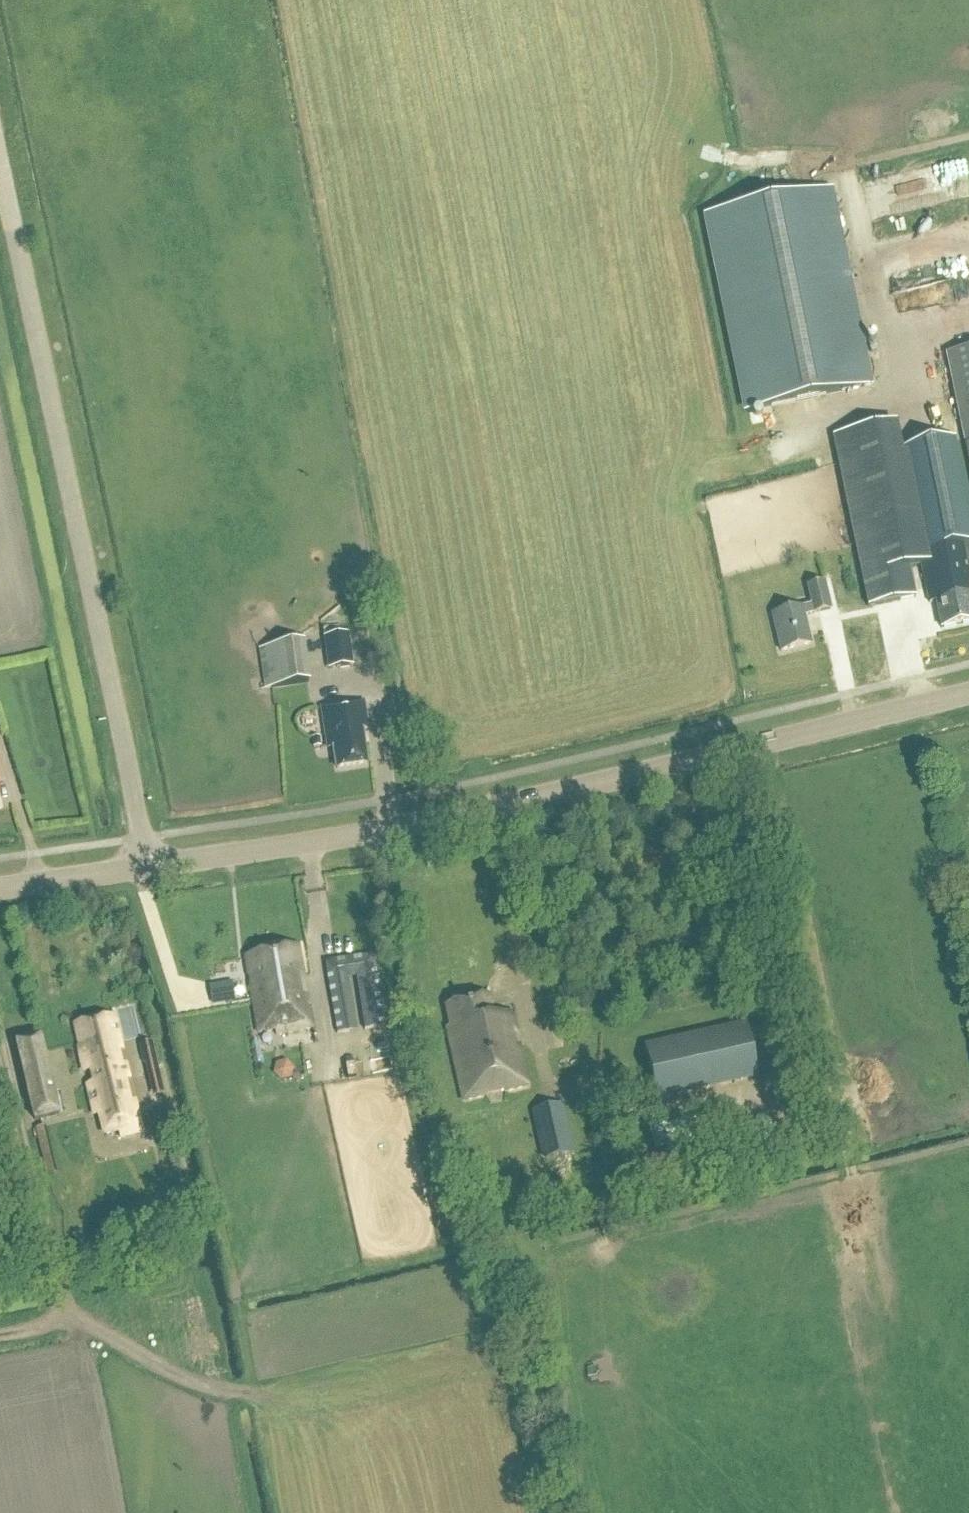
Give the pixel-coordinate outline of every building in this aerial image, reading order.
[(828,192),(705,218),(746,414),(869,389),(828,192)] [(945,355),(964,445),(963,446),(968,474),(968,350),(945,355)] [(936,605),(942,632),(968,626),(968,592),(967,584),(968,583),(968,544),(967,545),(945,444),(896,455),(890,426),(832,438),(838,465),(869,612),(916,601),(909,571),(921,569),(929,607),(936,605)] [(773,616),(782,653),(811,646),(805,619),(831,612),(824,584),(807,588),(812,607),(773,616)] [(323,638),(327,671),(352,668),(348,635),(323,638)] [(257,651),(263,690),(309,685),(303,644),(257,651)] [(367,769),(365,747),(371,747),(364,703),(322,709),(329,751),(335,750),(338,773),(367,769)] [(319,739),(311,740),(312,749),(320,748),(319,739)] [(737,862),(740,874),(757,871),(755,858),(737,862)] [(245,959),(253,1007),(307,997),(299,949),(245,959)] [(322,968),(333,1026),(368,1020),(357,962),(322,968)] [(232,984),(209,988),(212,1007),(235,1003),(232,984)] [(307,997),(253,1007),(259,1036),(277,1032),(278,1037),(313,1031),(307,997)] [(481,1099),(526,1089),(510,1017),(492,1021),(488,999),(449,1008),(450,1013),(445,1014),(447,1028),(463,1099),(480,1096),(481,1099)] [(97,1114),(103,1139),(118,1136),(119,1140),(143,1134),(135,1102),(129,1103),(125,1083),(131,1082),(126,1065),(120,1066),(117,1053),(123,1052),(118,1028),(115,1029),(113,1017),(76,1025),(81,1048),(77,1049),(83,1074),(91,1072),(94,1084),(86,1086),(93,1115),(97,1114)] [(656,1105),(757,1082),(744,1024),(643,1047),(656,1105)] [(14,1044),(31,1116),(33,1123),(58,1117),(40,1038),(14,1044)] [(141,1056),(150,1097),(163,1094),(154,1053),(141,1056)] [(265,1072),(278,1082),(288,1069),(276,1059),(265,1072)] [(559,1101),(532,1107),(543,1157),(571,1151),(559,1101)] [(12,1206),(6,1184),(0,1185),(0,1209),(12,1206)]
